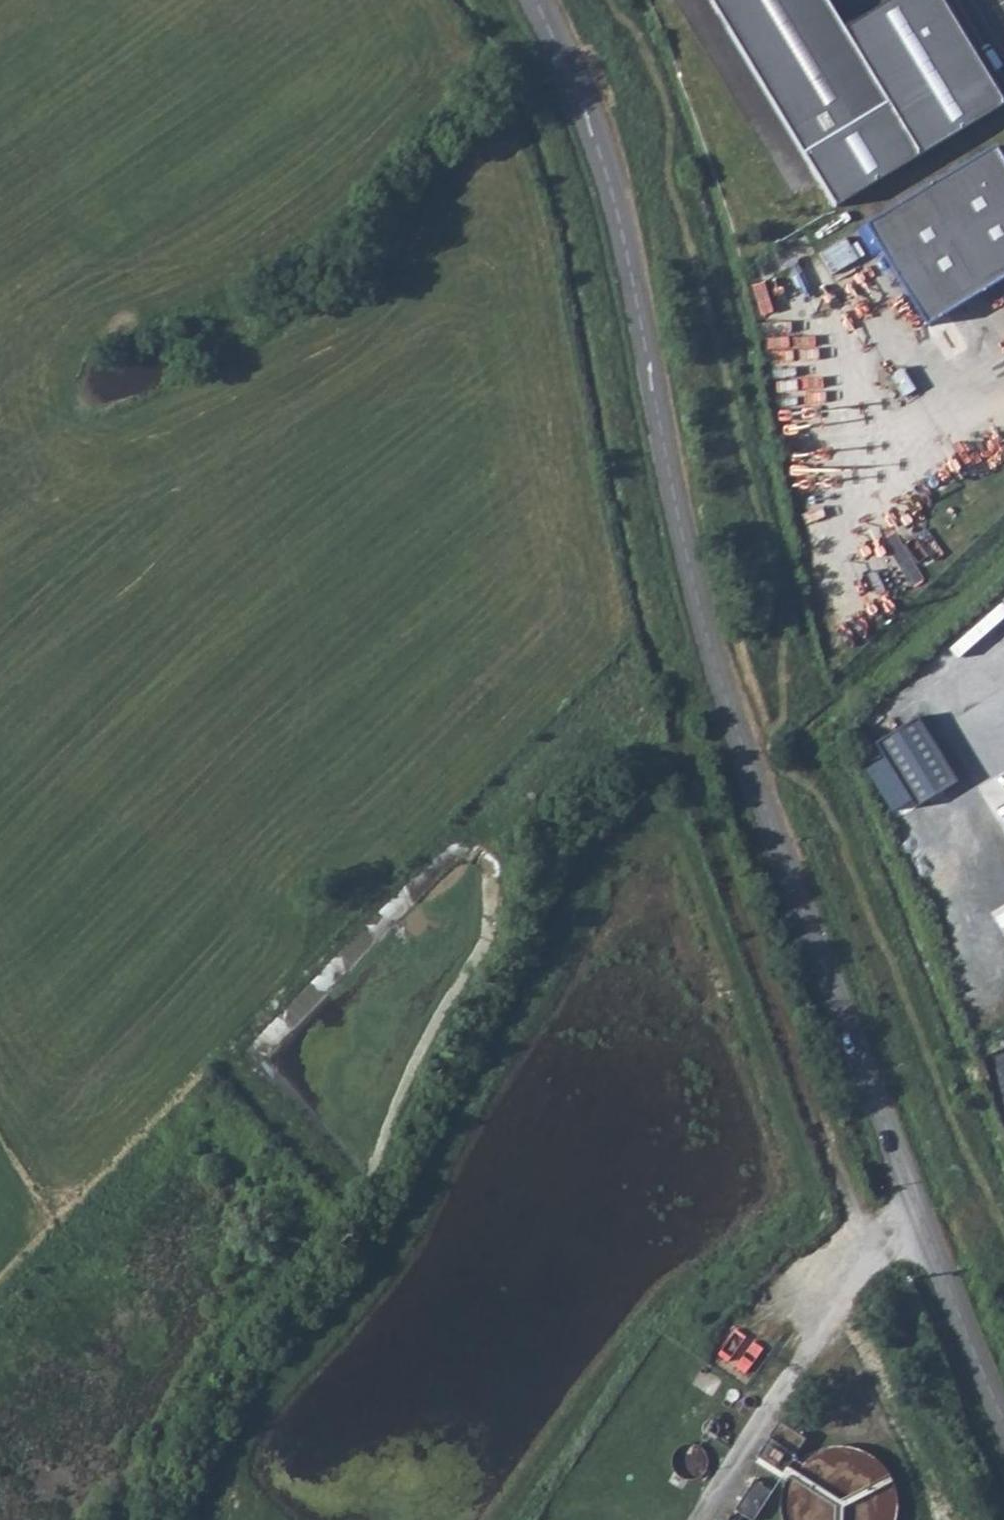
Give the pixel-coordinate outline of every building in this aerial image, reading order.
[(803,156),(889,105),(843,29),(826,0),(709,0),(803,156)] [(843,29),(889,105),(803,156),(835,208),(1003,106),(1003,102),(942,0),(891,0),(843,29)] [(994,147),(863,226),(925,328),(1003,280),(1003,163),(994,147)] [(909,806),(952,781),(913,717),(871,743),(909,806)] [(790,1469),(781,1519),(787,1519),(891,1519),(900,1470),(876,1459),(803,1446),(808,1435),(778,1420),(762,1455),(790,1469)] [(766,1477),(744,1510),(759,1519),(762,1519),(783,1488),(766,1477)]
